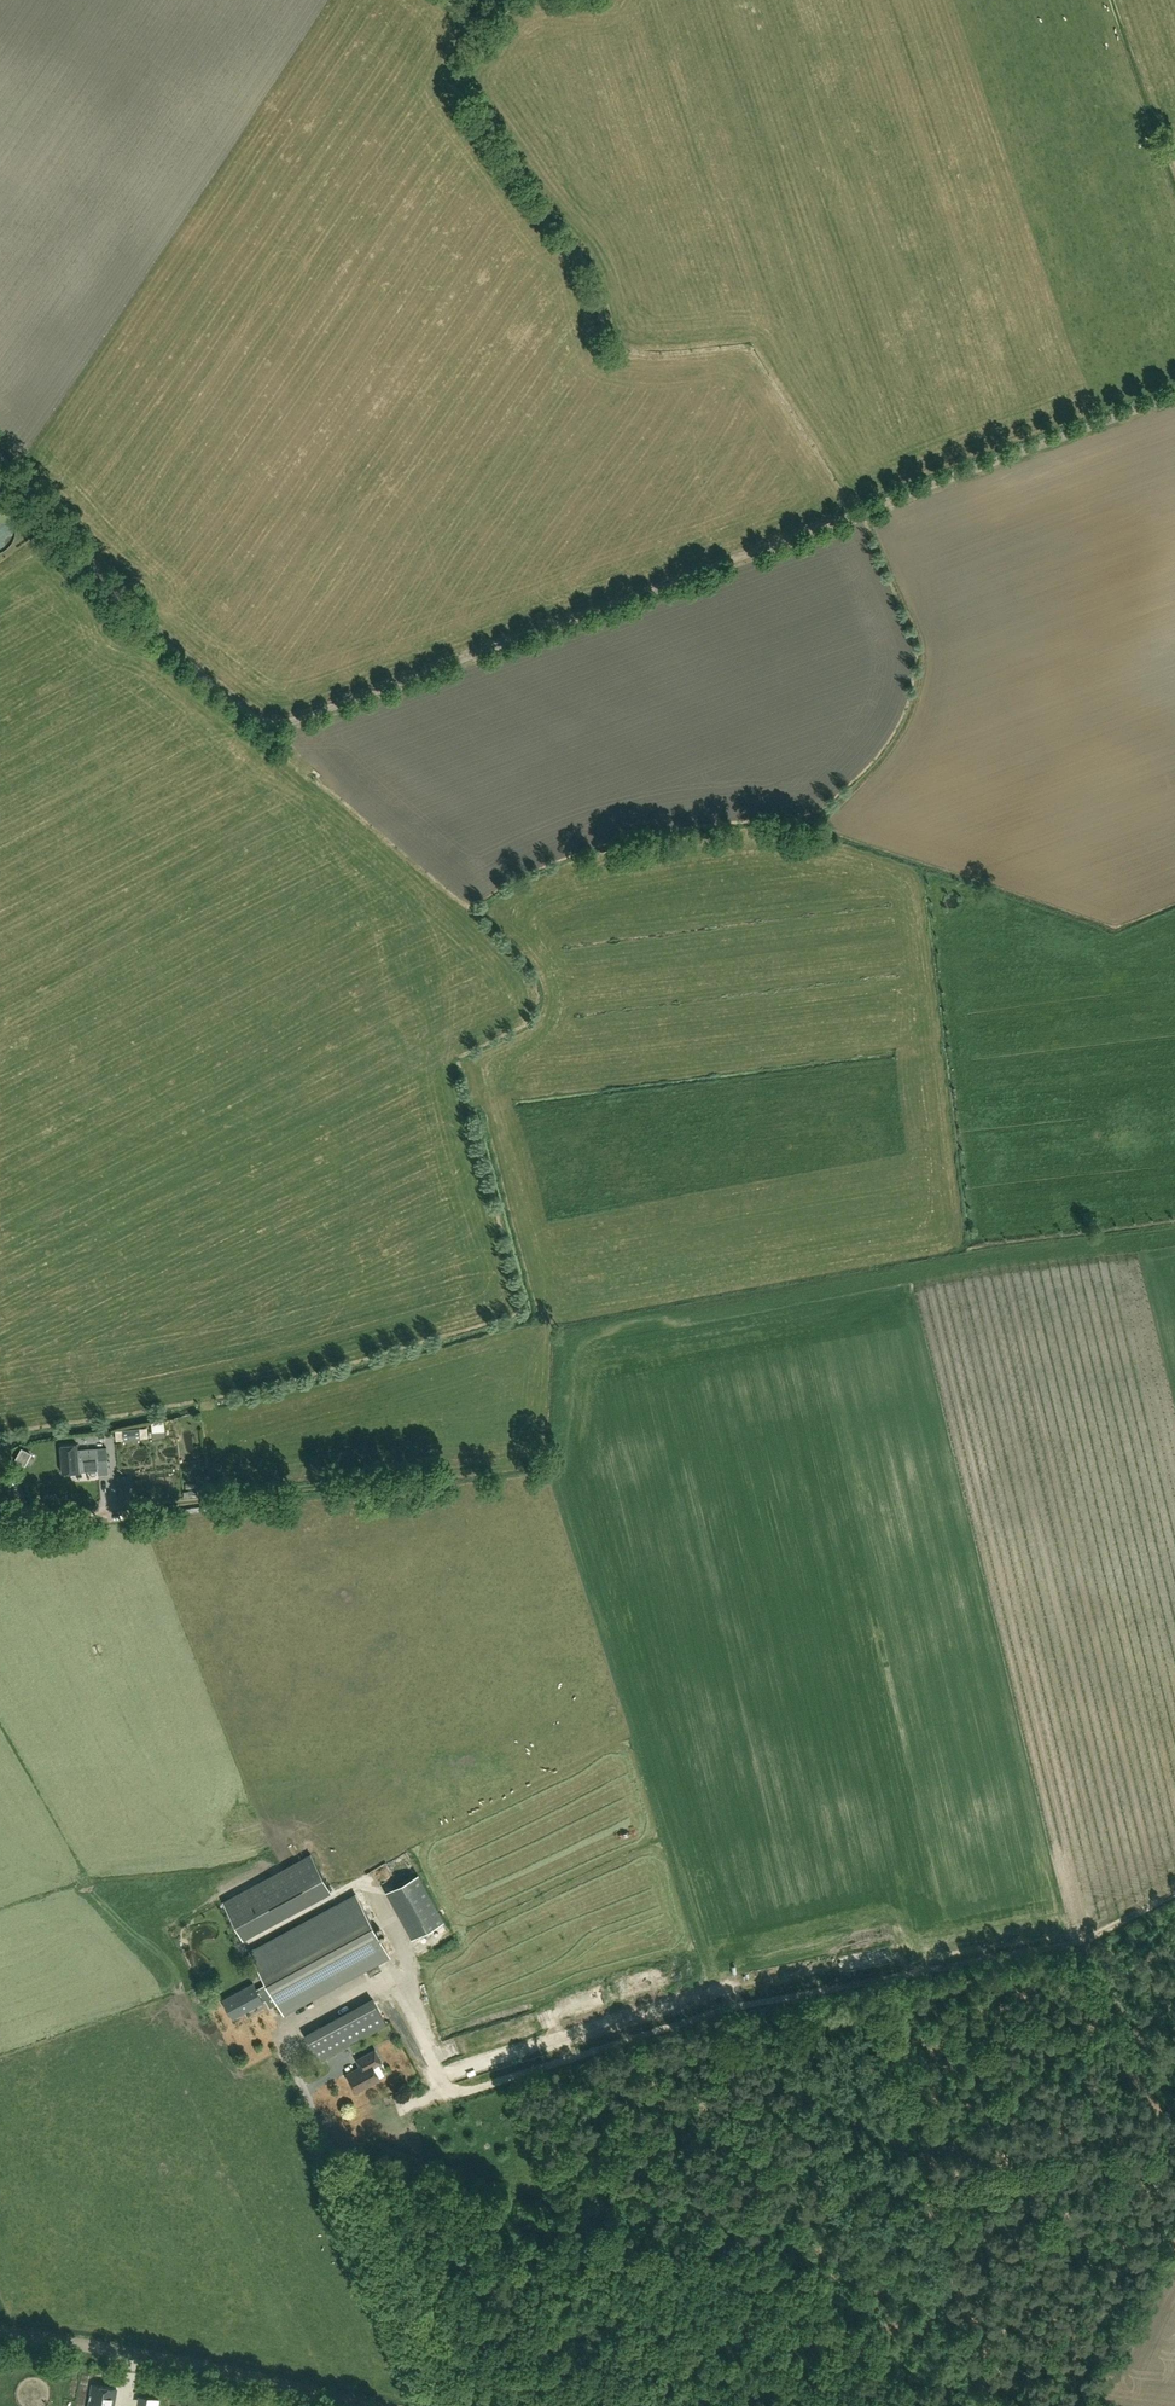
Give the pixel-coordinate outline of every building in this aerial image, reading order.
[(0,506),(0,553),(6,549),(11,545),(14,539),(16,533),(16,527),(14,520),(11,515),(7,510),(1,507),(0,506)] [(149,1419),(139,1419),(140,1430),(150,1429),(149,1419)] [(124,1421),(115,1422),(115,1432),(124,1432),(124,1421)] [(107,1447),(96,1448),(78,1449),(77,1443),(59,1444),(62,1472),(98,1469),(99,1474),(109,1473),(108,1455),(107,1447)] [(128,1475),(118,1475),(120,1502),(130,1501),(128,1475)] [(223,1903),(238,1930),(325,1882),(310,1855),(223,1903)] [(445,1920),(419,1873),(386,1891),(412,1938),(445,1920)] [(250,1952),(267,1983),(272,1992),(283,2012),(387,1955),(354,1896),(250,1952)] [(263,2001),(261,1998),(272,1992),(267,1983),(256,1988),(253,1983),(223,1999),(233,2017),(263,2001)] [(319,2060),(386,2024),(373,2000),(306,2036),(319,2060)] [(418,2036),(423,2028),(416,2024),(411,2032),(418,2036)] [(380,2078),(373,2066),(382,2062),(375,2049),(360,2057),(364,2065),(347,2074),(356,2091),(380,2078)] [(386,2055),(381,2057),(386,2068),(391,2066),(386,2055)] [(412,2126),(424,2120),(420,2112),(408,2118),(412,2126)] [(93,2384),(89,2405),(113,2405),(116,2388),(93,2384)] [(140,2396),(138,2404),(143,2405),(158,2405),(159,2399),(140,2396)]
